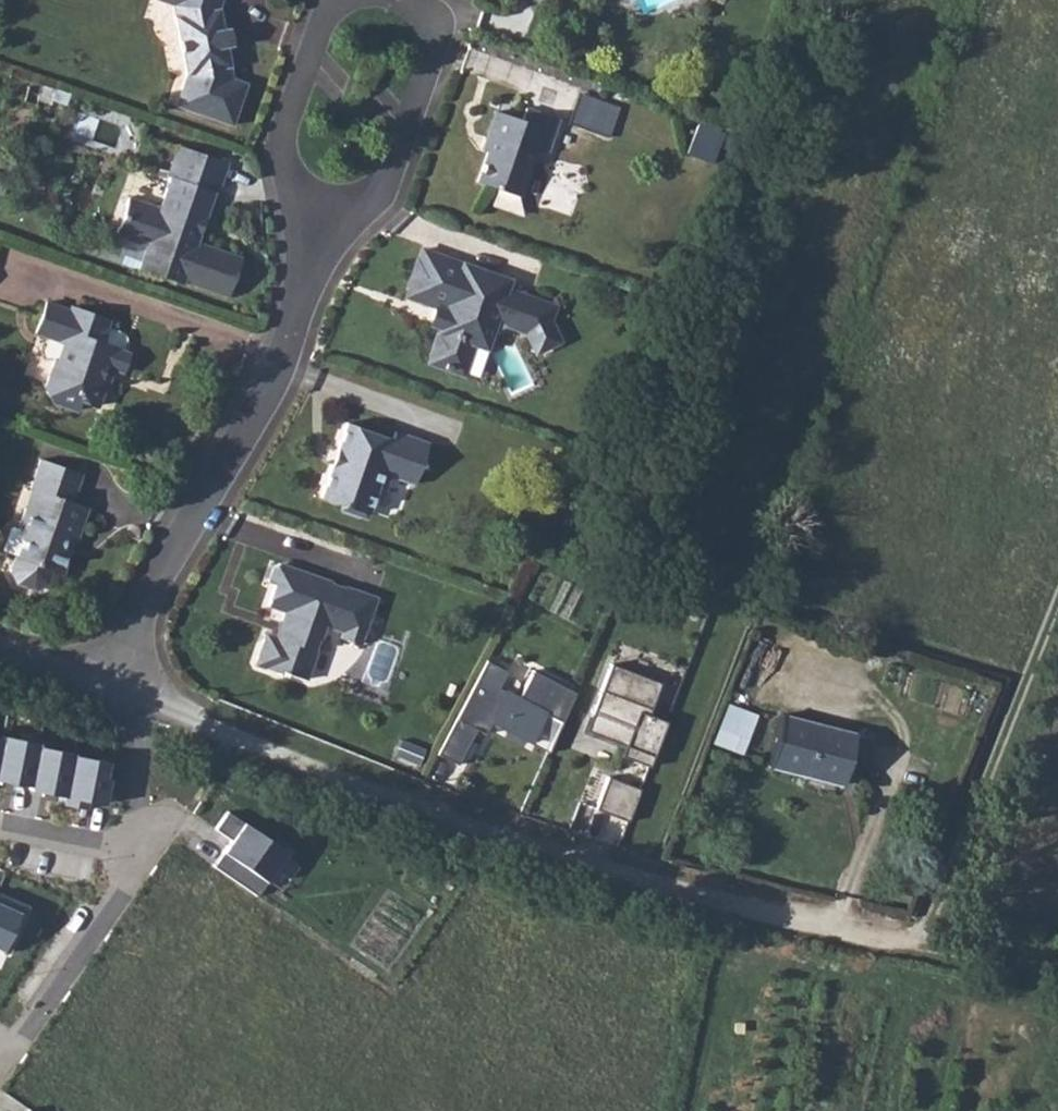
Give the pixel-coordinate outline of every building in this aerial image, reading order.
[(221,0),(162,0),(173,4),(186,74),(175,105),(231,125),(246,84),(231,78),(225,46),(222,29),(218,9),(221,0)] [(227,28),(222,29),(225,46),(231,45),(227,28)] [(70,94),(56,89),(52,100),(66,105),(70,94)] [(571,124),(609,137),(620,107),(581,94),(571,124)] [(547,153),(559,120),(525,108),(521,121),(496,111),(486,138),(491,140),(487,152),(477,182),(497,189),(518,196),(535,148),(547,153)] [(700,121),(689,154),(713,162),(725,129),(700,121)] [(491,140),(486,138),(482,150),(487,152),(491,140)] [(217,194),(228,163),(177,145),(166,176),(169,177),(158,208),(128,197),(115,235),(145,245),(138,268),(182,284),(183,281),(227,297),(240,258),(197,242),(214,193),(217,194)] [(0,153),(0,173),(9,176),(15,158),(0,153)] [(518,196),(497,189),(491,204),(522,215),(518,196)] [(549,321),(554,307),(505,289),(508,281),(422,250),(418,261),(417,261),(409,285),(410,285),(406,296),(438,307),(437,309),(436,308),(430,324),(441,328),(438,335),(436,334),(430,354),(431,355),(428,362),(461,374),(462,372),(472,343),(485,348),(490,334),(507,325),(526,332),(526,333),(525,333),(531,347),(533,346),(536,352),(559,341),(549,321)] [(121,355),(112,351),(98,345),(101,332),(104,323),(68,311),(66,315),(39,306),(27,337),(58,347),(54,361),(47,358),(37,387),(46,408),(68,413),(72,405),(91,410),(98,392),(97,381),(99,370),(115,375),(121,355)] [(472,343),(462,372),(478,377),(488,349),(485,348),(472,343)] [(413,484),(428,443),(395,431),(392,439),(346,423),(320,497),(341,504),(344,511),(360,517),(367,514),(375,490),(385,485),(389,476),(413,484)] [(25,508),(18,528),(28,532),(19,558),(15,556),(10,571),(15,583),(35,590),(47,585),(52,571),(61,574),(70,551),(62,548),(65,539),(73,541),(75,542),(87,508),(72,502),(81,474),(40,459),(30,489),(32,489),(39,492),(33,511),(25,508)] [(32,489),(25,508),(33,511),(39,492),(32,489)] [(28,532),(18,528),(9,554),(15,556),(19,558),(28,532)] [(62,548),(70,551),(73,541),(65,539),(62,548)] [(360,645),(377,598),(344,586),(344,588),(331,584),(331,582),(281,564),(273,568),(268,582),(275,585),(268,606),(284,612),(281,621),(286,622),(280,639),(271,636),(264,639),(256,659),(260,666),(278,673),(278,674),(284,676),(286,673),(306,680),(325,626),(343,632),(341,638),(360,645)] [(578,693),(533,671),(520,697),(503,689),(513,671),(487,658),(439,753),(457,762),(474,726),(484,731),(489,722),(548,752),(578,693)] [(662,685),(613,666),(588,734),(626,748),(623,757),(651,767),(667,724),(650,717),(662,685)] [(729,705),(715,744),(743,755),(758,716),(729,705)] [(769,767),(842,787),(856,738),(783,718),(769,767)] [(0,770),(0,778),(35,785),(41,751),(43,744),(6,738),(5,742),(0,770)] [(424,749),(404,742),(397,763),(417,770),(424,749)] [(78,758),(41,751),(35,785),(34,794),(71,801),(78,758)] [(78,758),(71,801),(106,807),(114,764),(78,758)] [(639,788),(607,776),(596,807),(627,819),(639,788)] [(273,840),(230,813),(218,831),(232,839),(214,867),(258,895),(267,879),(253,871),(273,840)] [(0,899),(0,948),(9,952),(27,910),(0,899)]
